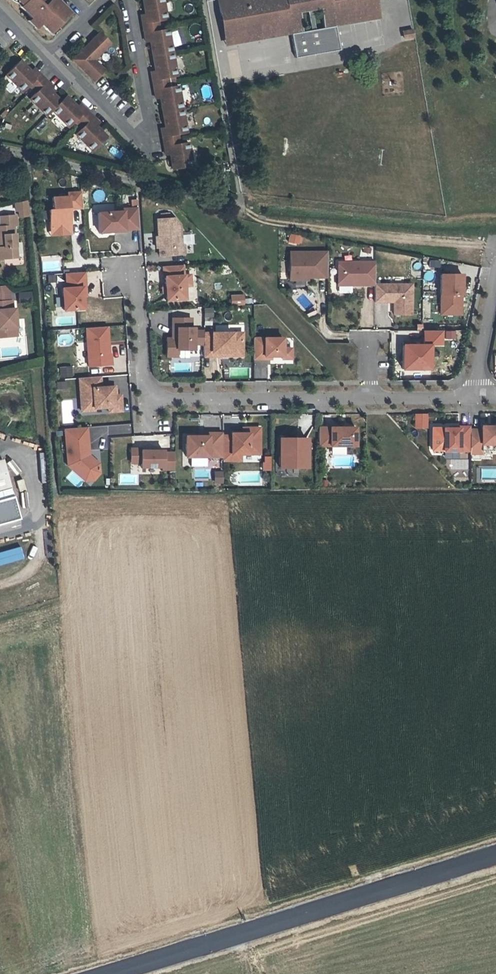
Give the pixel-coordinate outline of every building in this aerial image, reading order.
[(21,5),(20,6),(31,18),(38,25),(39,23),(49,32),(68,13),(55,0),(17,0),(21,5)] [(163,0),(143,0),(145,14),(141,15),(143,28),(158,26),(157,21),(166,19),(163,0)] [(221,16),(232,14),(236,40),(290,30),(291,33),(295,58),(313,54),(312,48),(320,47),(321,53),(339,50),(335,25),(334,22),(367,17),(364,0),(218,0),(218,1),(221,16)] [(367,17),(334,22),(335,25),(378,18),(375,0),(364,0),(367,17)] [(236,40),(232,14),(221,16),(226,45),(291,33),(290,30),(236,40)] [(38,25),(31,18),(28,21),(35,28),(38,25)] [(172,53),(168,29),(159,31),(158,26),(143,28),(146,42),(150,41),(153,56),(172,53)] [(93,60),(110,43),(100,33),(73,60),(94,81),(104,71),(93,60)] [(176,76),(172,53),(153,56),(155,71),(151,72),(153,85),(168,82),(167,77),(176,76)] [(43,78),(33,68),(30,72),(20,61),(6,75),(22,91),(29,85),(33,88),(43,78)] [(60,101),(49,91),(52,87),(43,78),(33,88),(36,92),(30,98),(46,115),(52,110),(60,101)] [(182,109),(178,86),(169,87),(168,82),(153,85),(156,98),(160,97),(163,113),(182,109)] [(79,124),(89,113),(79,104),(76,107),(65,96),(60,101),(52,110),(68,127),(75,120),(79,124)] [(186,132),(182,109),(163,113),(165,127),(161,128),(163,142),(178,139),(177,134),(186,132)] [(106,137),(95,126),(98,123),(89,113),(79,124),(82,127),(75,134),(92,151),(106,137)] [(192,166),(188,142),(179,144),(178,139),(163,142),(166,155),(170,154),(173,169),(192,166)] [(81,195),(50,197),(53,233),(76,231),(75,213),(82,209),(81,195)] [(29,216),(27,200),(15,203),(16,211),(20,210),(20,217),(29,216)] [(123,211),(98,213),(99,233),(125,231),(124,230),(139,229),(137,208),(134,208),(123,209),(123,211)] [(15,243),(14,226),(17,226),(16,215),(0,216),(0,219),(1,226),(0,227),(0,259),(16,258),(16,257),(15,243)] [(175,218),(158,219),(161,256),(184,254),(184,245),(181,245),(180,225),(175,218)] [(290,232),(287,242),(299,245),(301,235),(290,232)] [(327,277),(327,252),(290,253),(290,280),(304,280),(304,277),(327,277)] [(338,286),(375,285),(374,285),(374,262),(338,262),(338,286)] [(183,265),(162,266),(163,276),(165,276),(166,300),(185,299),(183,265)] [(84,272),(65,273),(67,295),(62,295),(63,311),(83,309),(82,296),(82,288),(85,287),(84,272)] [(441,315),(461,314),(461,302),(458,302),(458,298),(461,298),(460,295),(462,295),(462,274),(440,275),(441,315)] [(411,284),(374,285),(375,285),(375,302),(394,302),(394,314),(411,315),(411,284)] [(15,308),(13,308),(12,300),(13,286),(0,286),(0,337),(17,336),(15,308)] [(242,294),(229,295),(230,307),(243,306),(242,294)] [(204,323),(213,322),(213,307),(204,307),(204,323)] [(191,318),(172,318),(172,329),(176,329),(176,338),(166,339),(167,356),(177,356),(177,350),(193,350),(193,344),(203,344),(203,333),(203,331),(193,331),(193,328),(190,328),(191,318)] [(107,326),(86,328),(88,366),(111,365),(110,354),(109,354),(107,326)] [(426,341),(402,342),(402,368),(432,367),(431,346),(443,346),(443,332),(426,332),(426,341)] [(242,333),(203,333),(203,344),(203,356),(212,356),(212,352),(242,352),(242,333)] [(253,338),(253,359),(265,359),(264,356),(271,357),(282,357),(282,361),(292,361),(292,349),(283,348),(283,338),(253,338)] [(58,366),(59,378),(73,377),(72,365),(58,366)] [(99,376),(78,378),(80,403),(94,401),(94,408),(108,407),(108,412),(121,411),(121,395),(115,395),(115,386),(100,387),(99,376)] [(66,387),(64,380),(55,381),(57,388),(66,387)] [(94,401),(80,403),(81,411),(94,410),(93,408),(94,408),(94,401)] [(427,413),(413,413),(413,429),(427,429),(427,413)] [(470,430),(470,454),(481,454),(481,449),(481,445),(491,445),(495,445),(495,426),(481,426),(481,430),(470,430)] [(86,427),(64,428),(67,465),(76,464),(93,479),(99,472),(98,464),(86,454),(88,452),(86,427)] [(355,427),(318,427),(318,446),(355,446),(355,427)] [(467,429),(445,427),(443,449),(466,450),(467,429)] [(231,436),(222,436),(222,456),(222,461),(231,461),(231,454),(259,454),(259,428),(248,428),(248,433),(242,434),(230,434),(231,436)] [(185,456),(222,456),(222,436),(222,433),(207,433),(207,436),(185,436),(185,456)] [(308,438),(280,438),(280,466),(308,466),(308,438)] [(168,447),(132,448),(132,462),(142,461),(142,466),(163,465),(163,472),(175,471),(175,451),(168,451),(168,447)] [(262,456),(263,470),(271,470),(270,455),(262,456)] [(22,518),(5,457),(0,458),(0,525),(22,518)] [(453,460),(453,469),(467,469),(467,460),(453,460)] [(84,480),(93,479),(76,464),(67,465),(84,480)] [(223,482),(223,470),(214,470),(214,482),(223,482)]
